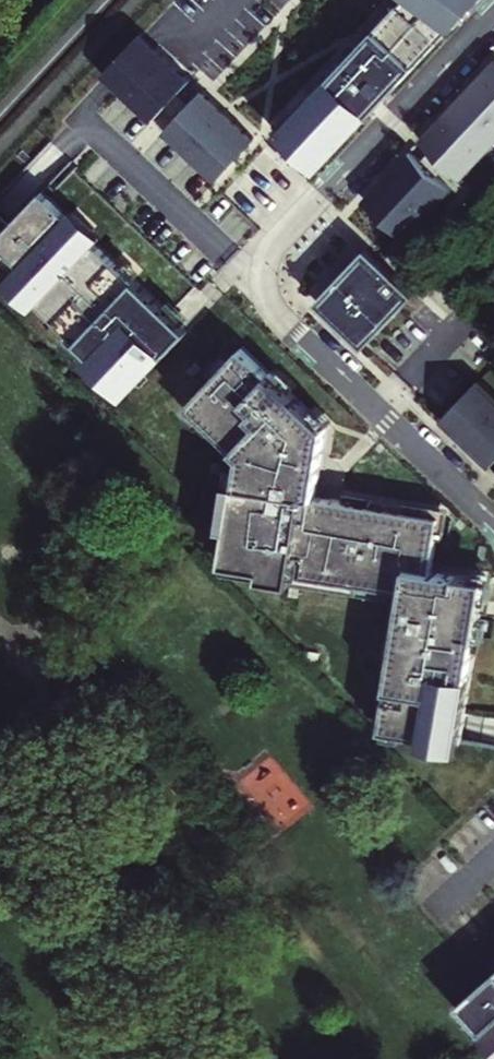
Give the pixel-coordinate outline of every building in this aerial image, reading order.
[(278,133),(319,170),(478,0),(402,0),(278,133)] [(191,79),(142,33),(103,75),(152,121),(191,79)] [(421,140),(462,179),(493,145),(493,60),(421,140)] [(203,90),(164,132),(216,181),(255,139),(203,90)] [(409,152),(364,200),(405,239),(452,191),(409,152)] [(43,190),(0,236),(0,266),(131,391),(189,330),(43,190)] [(367,248),(317,302),(365,348),(416,294),(367,248)] [(382,731),(461,743),(487,579),(431,570),(440,516),(316,496),(328,427),(243,346),(187,404),(242,456),(225,563),(263,569),(262,578),(293,583),(294,574),(404,592),(382,731)] [(481,380),(441,421),(490,468),(493,464),(493,392),(481,380)] [(456,1004),(493,1047),(493,970),(456,1004)]
